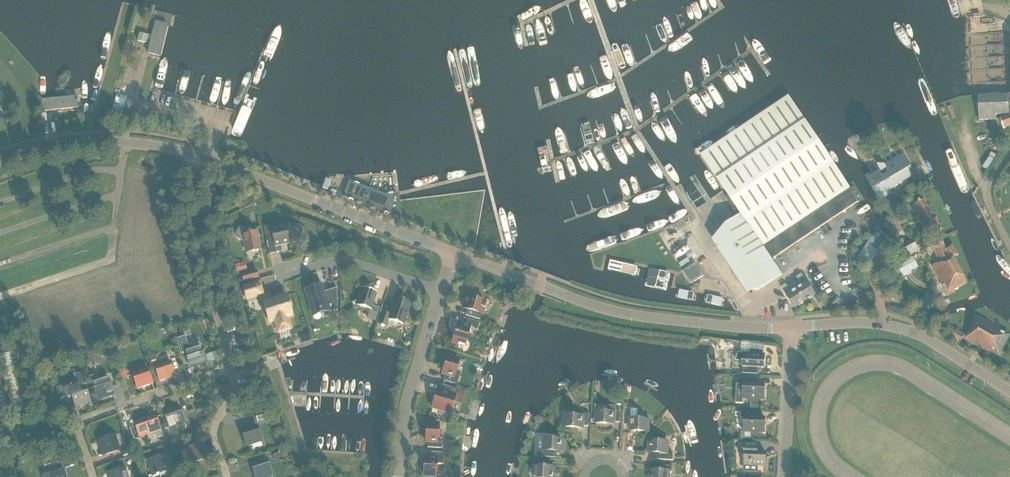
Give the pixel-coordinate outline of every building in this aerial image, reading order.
[(167,24),(155,21),(147,53),(159,56),(167,24)] [(146,43),(148,35),(139,33),(137,40),(146,43)] [(79,94),(40,98),(41,112),(81,107),(79,94)] [(978,96),(979,120),(996,120),(996,115),(1009,114),(1008,101),(1009,101),(1009,112),(1009,94),(978,96)] [(122,115),(127,98),(116,95),(112,112),(122,115)] [(6,120),(8,119),(9,113),(0,96),(0,111),(6,120)] [(788,97),(701,156),(728,196),(726,197),(733,208),(735,207),(762,246),(771,260),(858,202),(849,188),(788,97)] [(1000,119),(1003,129),(1009,127),(1009,115),(1000,119)] [(910,167),(903,155),(885,165),(877,164),(879,169),(865,177),(879,200),(891,192),(889,189),(913,174),(909,168),(910,167)] [(389,212),(398,215),(396,195),(384,196),(348,183),(347,187),(346,186),(344,190),(345,191),(344,195),(383,210),(382,213),(388,215),(389,212)] [(934,219),(923,199),(914,203),(931,235),(942,229),(936,218),(934,219)] [(755,290),(759,288),(780,275),(742,218),(722,232),(719,234),(718,237),(717,241),(717,244),(718,248),(743,285),(747,288),(751,290),(755,290)] [(270,225),(263,227),(264,233),(268,254),(275,252),(276,252),(281,251),(280,245),(289,243),(286,233),(290,232),(289,224),(270,228),(270,225)] [(248,232),(247,230),(244,228),(241,227),(239,228),(236,230),(235,233),(236,236),(238,239),(240,240),(243,240),(246,253),(259,250),(255,231),(248,232)] [(868,267),(872,262),(871,261),(874,256),(873,256),(884,242),(875,234),(856,258),(868,267)] [(915,243),(919,249),(929,243),(926,237),(915,243)] [(919,249),(915,243),(913,239),(903,244),(910,257),(920,251),(919,249)] [(946,249),(942,241),(931,247),(940,262),(933,266),(947,293),(967,282),(953,258),(958,255),(952,245),(946,249)] [(906,262),(905,263),(910,271),(911,271),(917,267),(912,259),(906,262)] [(245,260),(236,263),(238,270),(247,267),(245,260)] [(691,284),(703,276),(695,264),(683,272),(691,284)] [(243,282),(259,277),(257,270),(240,275),(243,282)] [(797,289),(805,301),(815,295),(807,283),(801,274),(797,277),(802,286),(797,289)] [(245,301),(265,295),(260,280),(240,286),(245,301)] [(320,285),(304,290),(313,317),(337,310),(336,287),(322,292),(320,285)] [(805,301),(797,289),(791,293),(786,285),(781,288),(787,296),(794,308),(805,301)] [(373,292),(370,286),(364,289),(360,288),(357,300),(351,304),(354,309),(360,306),(370,309),(368,318),(374,320),(378,308),(372,307),(376,293),(373,292)] [(288,323),(286,316),(291,315),(285,295),(262,303),(268,322),(274,320),(276,327),(279,328),(281,327),(284,326),(286,325),(288,323)] [(473,299),(466,296),(462,308),(466,309),(465,315),(480,320),(485,302),(478,300),(478,299),(473,298),(473,299)] [(406,301),(405,299),(401,298),(399,299),(399,300),(394,298),(394,299),(395,299),(392,308),(391,307),(390,310),(389,314),(382,312),(378,324),(386,327),(388,320),(404,324),(407,312),(406,312),(409,303),(410,304),(410,303),(405,302),(406,301)] [(957,330),(952,339),(961,343),(964,338),(987,352),(989,349),(1000,355),(1009,336),(998,331),(999,328),(976,316),(966,335),(965,335),(957,330)] [(477,329),(479,322),(467,319),(465,325),(458,323),(452,342),(464,345),(466,339),(467,339),(468,334),(467,333),(469,327),(477,329)] [(185,336),(176,339),(180,354),(185,352),(190,367),(205,362),(204,359),(200,347),(195,349),(194,344),(188,346),(185,336)] [(758,355),(759,350),(750,350),(749,354),(744,354),(744,353),(738,351),(735,360),(743,360),(742,373),(757,374),(758,368),(763,368),(764,355),(758,355)] [(216,355),(204,359),(205,362),(207,368),(219,364),(216,355)] [(456,371),(458,366),(457,365),(459,359),(448,356),(442,373),(445,374),(443,379),(456,384),(458,377),(453,376),(455,370),(456,371)] [(160,381),(175,376),(170,361),(155,366),(160,381)] [(137,389),(152,384),(147,369),(132,374),(137,389)] [(88,385),(84,372),(75,375),(76,379),(62,384),(67,397),(71,395),(75,406),(90,401),(85,386),(88,385)] [(762,400),(764,386),(757,385),(757,378),(740,377),(740,385),(743,385),(742,399),(749,399),(749,403),(757,403),(757,400),(762,400)] [(98,398),(113,393),(108,378),(93,383),(98,398)] [(453,393),(454,389),(441,385),(439,391),(437,390),(432,407),(451,413),(457,394),(453,393)] [(8,416),(0,386),(0,418),(8,416)] [(199,414),(205,411),(201,402),(195,405),(199,414)] [(620,422),(620,410),(616,410),(616,406),(607,406),(607,411),(603,411),(602,412),(596,411),(595,423),(613,424),(613,422),(620,422)] [(169,427),(184,421),(179,407),(164,412),(169,427)] [(764,433),(765,418),(758,418),(758,412),(739,411),(739,417),(745,418),(744,432),(752,432),(752,436),(758,436),(758,433),(764,433)] [(589,426),(589,413),(582,413),(582,416),(576,416),(576,415),(571,415),(565,415),(564,427),(582,428),(582,426),(589,426)] [(637,419),(631,419),(631,413),(625,413),(624,423),(630,424),(629,430),(648,431),(648,420),(642,420),(642,419),(637,419)] [(135,426),(129,428),(133,440),(146,435),(160,430),(155,415),(134,423),(135,426)] [(438,435),(438,430),(437,430),(438,424),(426,423),(425,441),(427,441),(427,447),(441,448),(442,442),(437,442),(437,435),(438,435)] [(246,446),(261,441),(256,426),(241,431),(246,446)] [(103,455),(118,451),(114,436),(99,440),(103,455)] [(562,451),(562,440),(544,439),(544,450),(538,449),(537,457),(555,458),(556,451),(562,451)] [(661,442),(661,441),(656,440),(656,441),(649,441),(649,452),(654,453),(654,459),(652,459),(672,461),(673,453),(667,453),(667,442),(661,442)] [(192,463),(207,458),(202,443),(187,448),(192,463)] [(143,452),(141,444),(134,446),(137,454),(143,452)] [(758,447),(758,446),(757,446),(741,445),(740,455),(743,458),(745,458),(744,464),(765,465),(765,453),(757,452),(757,447),(758,447)] [(443,464),(444,452),(431,452),(431,458),(424,458),(423,476),(435,476),(435,470),(436,470),(436,465),(435,465),(435,464),(443,464)] [(153,475),(168,470),(163,455),(148,460),(153,475)] [(554,467),(550,467),(551,461),(533,459),(532,467),(534,467),(534,476),(554,476),(554,467)] [(271,474),(267,460),(252,464),(256,476),(263,476),(271,474)] [(672,466),(654,464),(653,470),(651,470),(650,476),(668,476),(669,472),(672,472),(672,466)] [(124,468),(109,473),(110,476),(126,476),(124,468)]
